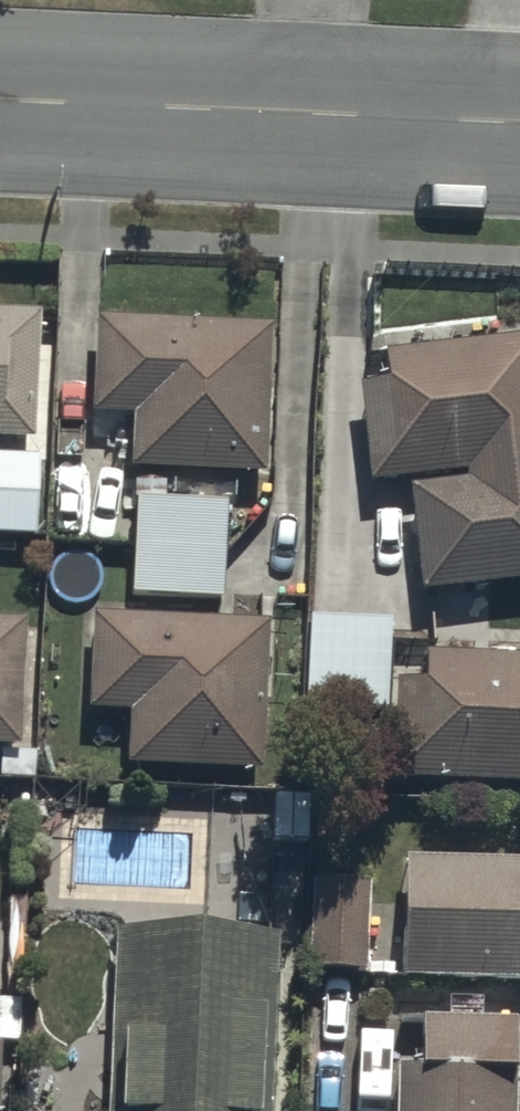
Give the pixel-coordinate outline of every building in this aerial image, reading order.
[(0,299),(0,428),(30,429),(36,301),(0,299)] [(266,317),(93,311),(90,405),(129,406),(127,460),(261,464),(266,317)] [(381,346),(384,372),(356,375),(368,474),(405,469),(419,581),(519,568),(519,329),(381,346)] [(0,449),(0,527),(33,528),(36,451),(0,449)] [(221,496),(131,493),(128,588),(218,591),(221,496)] [(261,613),(88,608),(85,700),(125,702),(123,756),(255,761),(261,613)] [(386,612),(305,609),(302,700),(383,702),(386,612)] [(14,738),(19,613),(0,613),(0,737),(14,738)] [(421,645),(420,674),(391,673),(387,768),(519,773),(519,649),(421,645)] [(400,851),(398,969),(519,971),(519,854),(400,851)] [(368,876),(305,874),(304,959),(366,960),(368,876)] [(107,1110),(265,1110),(273,927),(115,920),(107,1110)] [(417,1070),(393,1069),(392,1110),(511,1110),(512,1071),(514,1024),(419,1022),(417,1070)]
